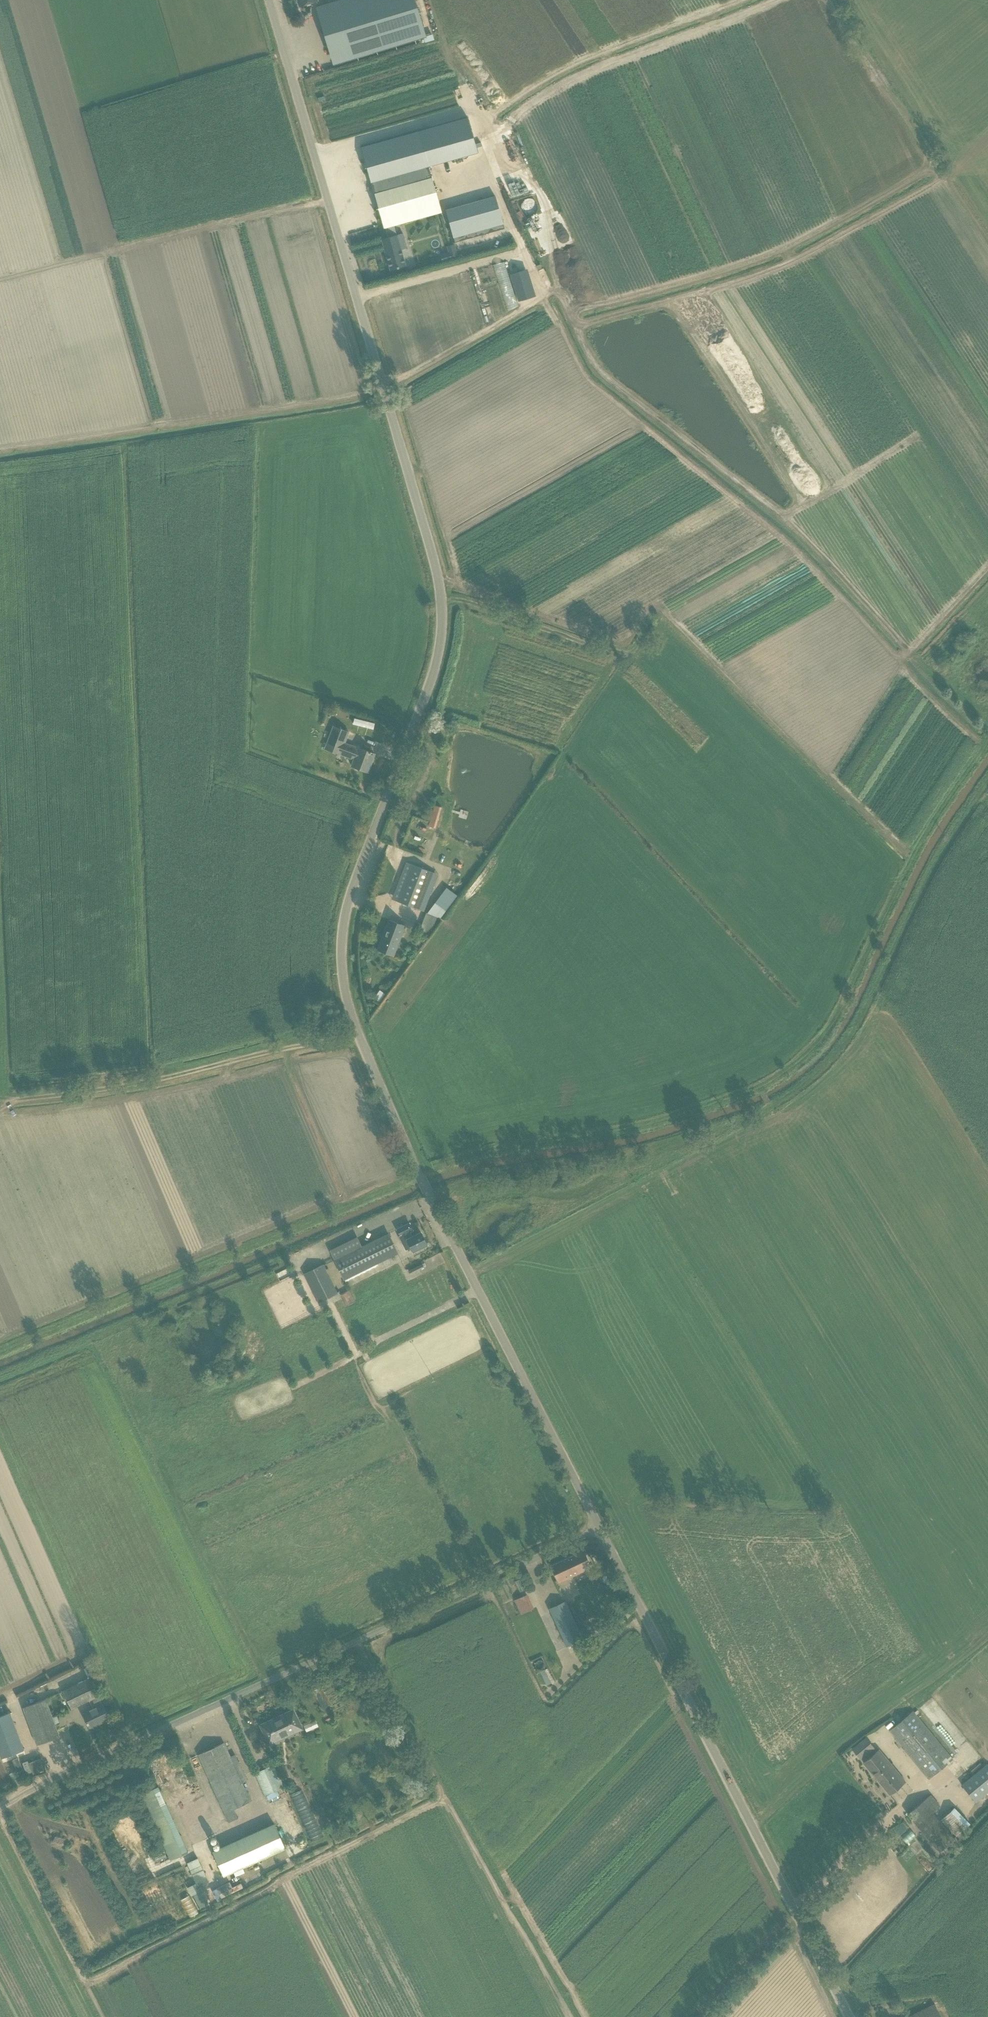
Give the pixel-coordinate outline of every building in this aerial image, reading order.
[(317,8),(329,48),(419,21),(413,0),(342,0),(317,8)] [(419,131),(361,147),(365,163),(374,193),(432,177),(419,131)] [(406,265),(399,242),(405,241),(403,233),(397,235),(394,225),(441,212),(432,177),(374,193),(384,228),(385,228),(388,237),(382,239),(390,270),(406,265)] [(496,197),(446,211),(454,239),(503,225),(496,197)] [(502,263),(512,312),(521,310),(511,261),(502,263)] [(535,277),(521,280),(526,302),(539,299),(535,277)] [(354,720),(353,725),(372,730),(374,725),(354,720)] [(374,754),(365,750),(358,748),(344,743),(349,732),(332,726),(324,748),(354,759),(351,765),(368,772),(374,754)] [(435,805),(429,825),(436,827),(442,807),(435,805)] [(412,824),(410,829),(430,837),(432,832),(412,824)] [(442,824),(441,828),(468,838),(470,834),(442,824)] [(396,901),(406,904),(419,909),(433,872),(410,863),(396,901)] [(447,919),(450,920),(465,898),(467,892),(454,888),(435,915),(436,914),(432,918),(428,932),(438,935),(441,930),(443,925),(447,919)] [(389,920),(378,950),(393,956),(405,925),(389,920)] [(380,990),(376,994),(382,999),(385,994),(380,990)] [(403,1243),(406,1250),(411,1247),(413,1251),(427,1244),(421,1232),(411,1237),(409,1232),(412,1230),(409,1223),(397,1229),(404,1243),(403,1243)] [(398,1253),(388,1233),(361,1246),(357,1237),(330,1250),(344,1279),(398,1253)] [(422,1264),(409,1270),(410,1274),(424,1267),(422,1264)] [(304,1274),(317,1302),(337,1293),(323,1265),(304,1274)] [(419,1276),(433,1269),(431,1265),(417,1271),(419,1276)] [(287,1279),(299,1274),(296,1268),(285,1273),(287,1279)] [(250,1463),(245,1465),(249,1472),(254,1470),(250,1463)] [(584,1551),(551,1566),(559,1582),(583,1571),(582,1569),(590,1565),(584,1551)] [(557,1651),(556,1649),(534,1604),(530,1595),(504,1607),(509,1616),(531,1662),(542,1657),(547,1668),(556,1664),(551,1654),(557,1651)] [(550,1609),(567,1645),(582,1638),(565,1602),(550,1609)] [(63,1690),(67,1700),(72,1709),(89,1700),(93,1708),(83,1713),(87,1722),(88,1724),(90,1728),(110,1718),(105,1709),(90,1677),(63,1690)] [(23,1707),(34,1735),(37,1745),(60,1736),(56,1727),(46,1699),(23,1707)] [(889,1730),(929,1778),(952,1759),(916,1715),(920,1712),(917,1709),(914,1712),(913,1711),(889,1730)] [(302,1729),(297,1719),(293,1710),(260,1725),(265,1734),(269,1744),(302,1729)] [(1,1758),(24,1749),(20,1740),(10,1712),(0,1716),(0,1754),(1,1758)] [(325,1721),(311,1726),(313,1732),(327,1727),(325,1721)] [(860,1760),(874,1748),(866,1737),(851,1749),(860,1760)] [(198,1754),(202,1763),(225,1812),(230,1822),(238,1818),(233,1808),(250,1800),(242,1782),(246,1780),(238,1763),(235,1756),(231,1758),(228,1751),(224,1742),(198,1754)] [(906,1781),(879,1750),(863,1762),(890,1795),(906,1781)] [(987,1793),(987,1765),(987,1763),(961,1785),(976,1803),(987,1793)] [(255,1773),(265,1795),(284,1787),(274,1764),(255,1773)] [(178,1770),(167,1772),(169,1779),(179,1777),(178,1770)] [(466,1786),(457,1794),(464,1801),(473,1792),(466,1786)] [(299,1797),(319,1840),(328,1836),(307,1793),(299,1797)] [(939,1852),(947,1845),(954,1839),(932,1812),(940,1806),(931,1795),(915,1808),(908,1814),(939,1852)] [(940,1820),(956,1836),(970,1823),(954,1807),(940,1820)] [(224,1876),(285,1848),(274,1823),(212,1851),(224,1876)] [(202,1845),(189,1850),(202,1880),(214,1874),(202,1845)] [(211,1894),(201,1896),(204,1910),(214,1907),(211,1894)] [(934,2004),(909,2016),(941,2016),(934,2004)]
